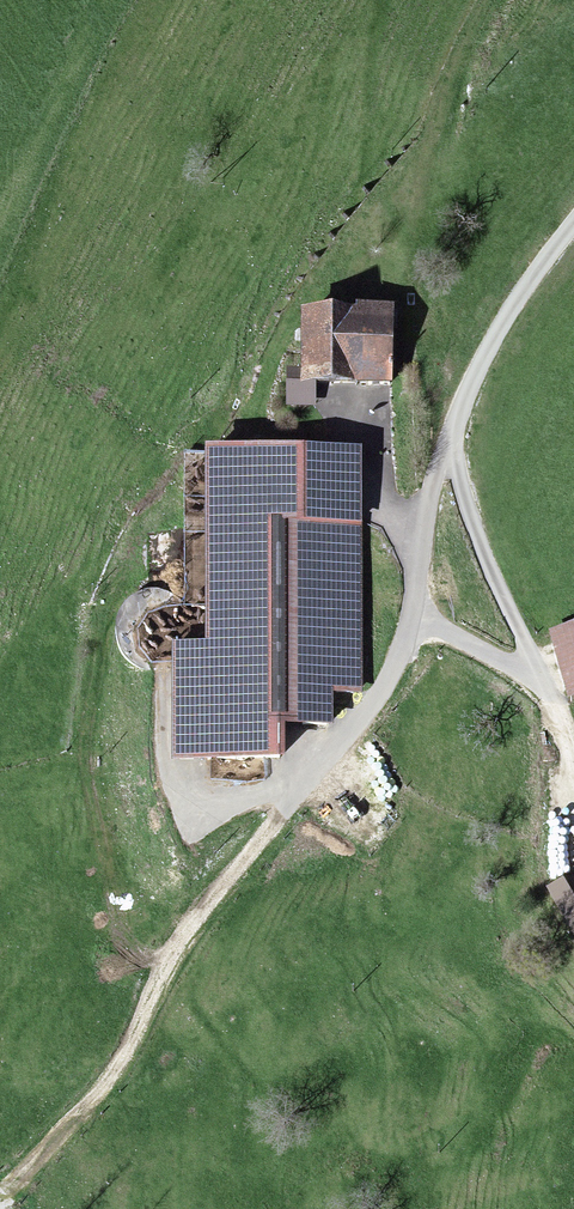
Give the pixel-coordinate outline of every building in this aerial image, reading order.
[(398,307),(307,306),(306,382),(397,383),(398,307)] [(361,451),(208,452),(209,641),(175,641),(175,751),(280,751),(280,717),(330,717),(330,682),(362,682),(361,451)] [(552,630),(569,692),(573,691),(573,624),(552,630)] [(549,896),(573,939),(573,897),(568,886),(549,896)]
